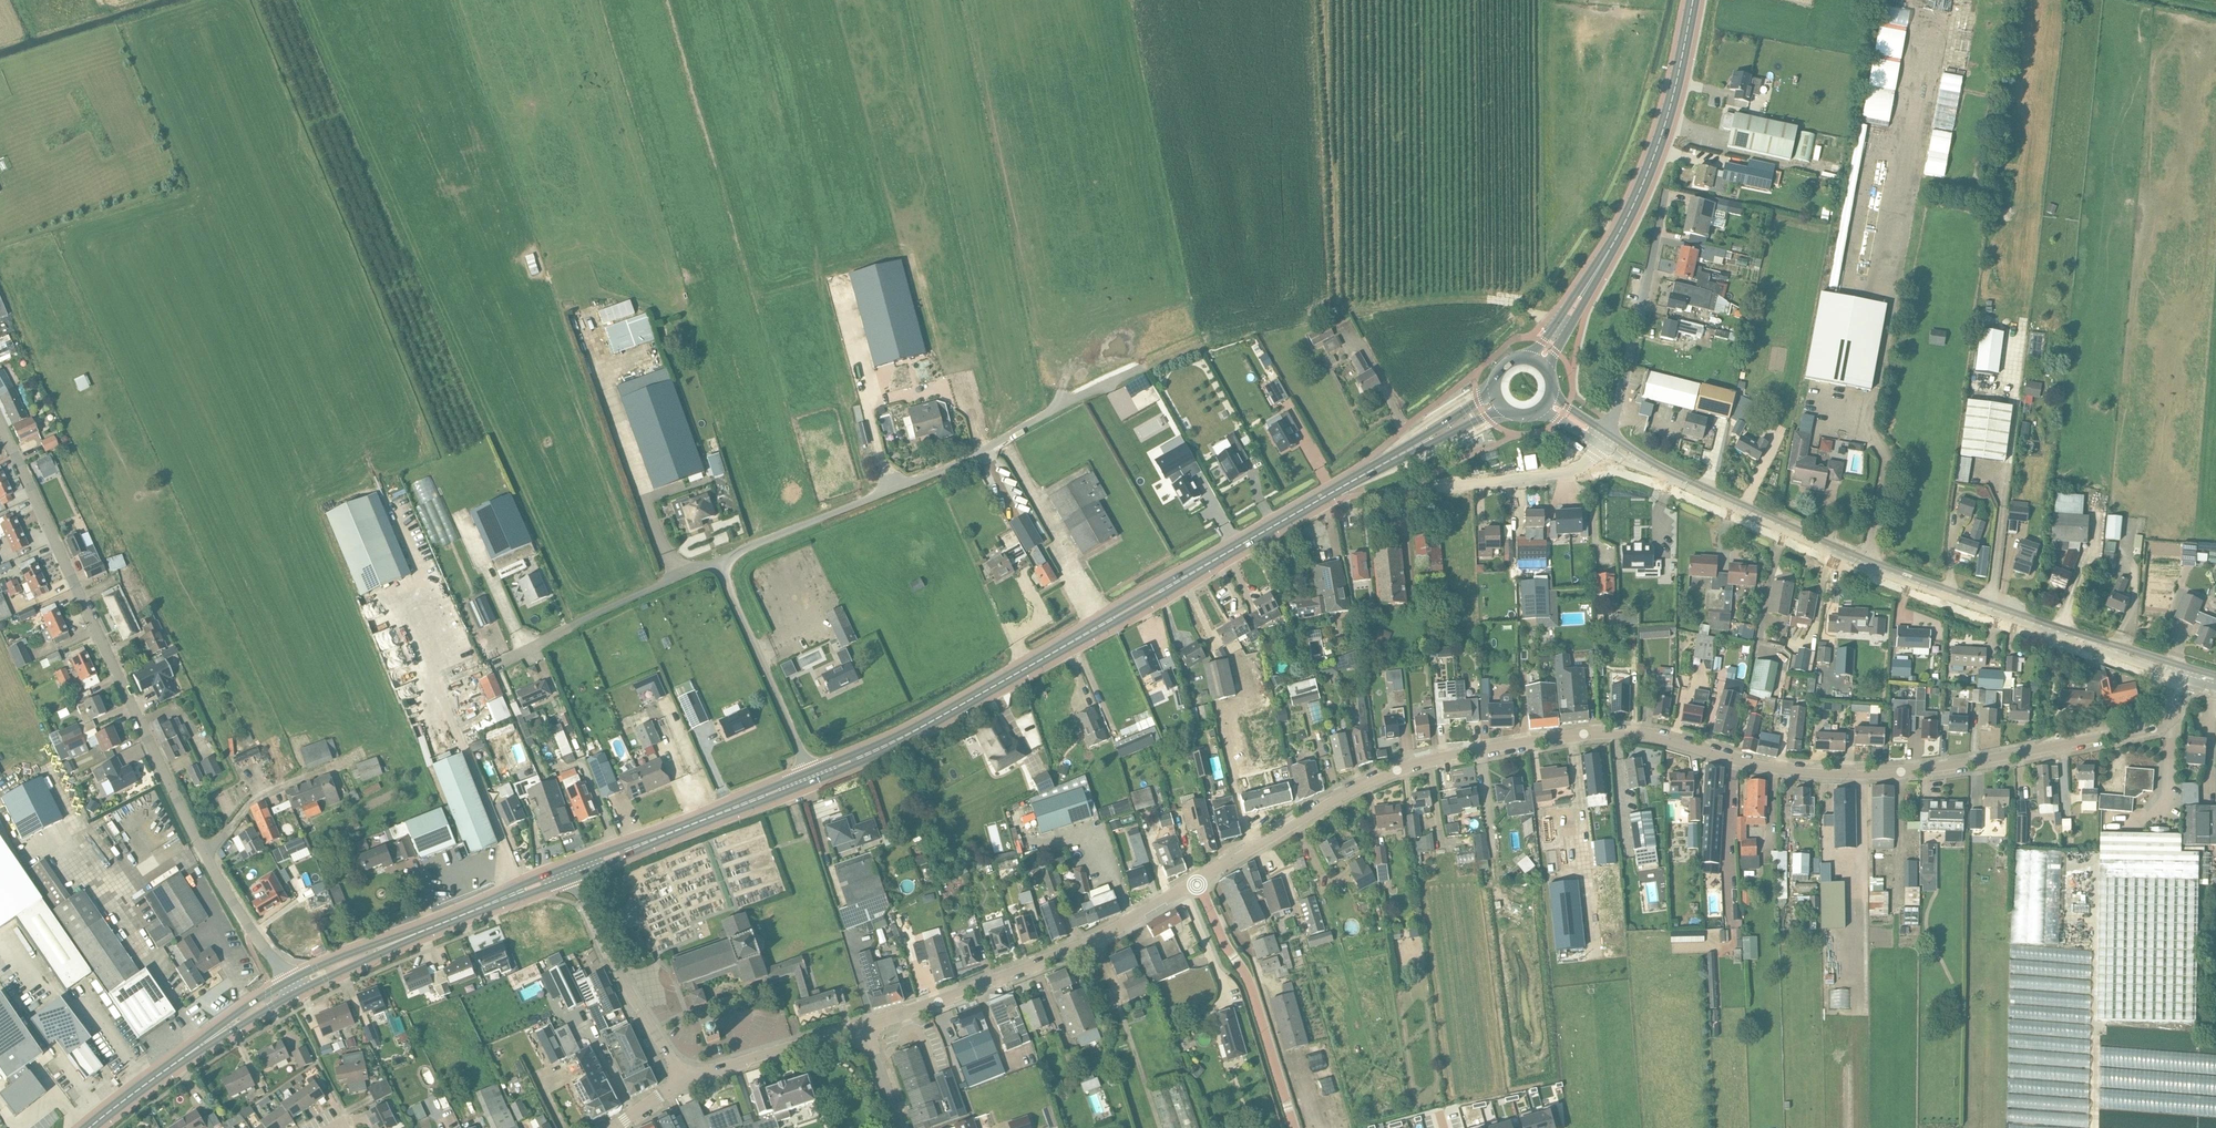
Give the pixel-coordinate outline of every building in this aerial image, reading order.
[(1955,64),(1954,57),(1945,57),(1945,65),(1955,64)] [(1733,73),(1729,89),(1735,91),(1733,99),(1750,103),(1752,94),(1758,96),(1762,81),(1750,78),(1750,77),(1733,73)] [(1859,121),(1887,127),(1894,90),(1866,84),(1859,121)] [(1724,115),(1721,126),(1723,129),(1730,131),(1727,146),(1790,160),(1797,128),(1735,114),(1734,115),(1726,113),(1724,115)] [(1924,174),(1946,176),(1951,131),(1928,129),(1924,174)] [(1799,131),(1793,158),(1810,162),(1816,135),(1799,131)] [(1698,166),(1694,185),(1710,188),(1709,191),(1720,193),(1723,181),(1729,183),(1769,192),(1775,166),(1749,160),(1747,167),(1725,163),(1723,172),(1715,170),(1698,166)] [(1706,196),(1705,202),(1691,199),(1683,233),(1690,234),(1688,243),(1705,247),(1707,238),(1712,217),(1726,220),(1727,213),(1739,215),(1742,204),(1706,196)] [(1695,266),(1697,258),(1703,259),(1703,260),(1712,262),(1714,256),(1731,260),(1732,253),(1706,246),(1704,253),(1698,252),(1698,251),(1681,247),(1678,263),(1696,267),(1701,268),(1702,267),(1695,266)] [(901,260),(849,274),(881,395),(934,381),(901,260)] [(1696,267),(1678,263),(1674,276),(1697,281),(1696,287),(1711,291),(1716,294),(1724,298),(1727,285),(1716,282),(1716,284),(1708,282),(1710,275),(1700,273),(1701,268),(1696,267)] [(1686,305),(1708,310),(1714,311),(1749,322),(1751,314),(1730,304),(1724,299),(1724,298),(1716,294),(1711,291),(1696,287),(1674,282),(1672,294),(1670,294),(1667,307),(1684,311),(1686,305)] [(1820,292),(1804,378),(1871,390),(1887,305),(1820,292)] [(647,313),(605,329),(614,354),(657,339),(647,313)] [(1677,320),(1677,324),(1664,321),(1660,337),(1673,340),(1676,328),(1685,330),(1684,334),(1701,337),(1703,326),(1677,320)] [(1328,325),(1308,336),(1313,346),(1334,335),(1328,325)] [(1931,329),(1929,344),(1944,346),(1946,331),(1931,329)] [(2003,332),(1981,329),(1975,372),(1998,375),(2003,332)] [(1716,330),(1714,337),(1727,340),(1729,333),(1716,330)] [(1327,354),(1340,346),(1335,338),(1323,345),(1327,354)] [(1359,352),(1350,358),(1361,376),(1355,379),(1364,394),(1380,385),(1371,370),(1370,370),(1359,352)] [(1264,367),(1271,364),(1266,354),(1259,358),(1264,367)] [(654,490),(704,472),(667,368),(617,386),(621,399),(654,490)] [(3,369),(0,371),(0,394),(1,396),(0,396),(0,399),(12,425),(28,417),(15,390),(3,369)] [(1642,404),(1639,414),(1650,417),(1653,406),(1652,406),(1654,400),(1694,410),(1729,419),(1735,394),(1647,371),(1640,397),(1644,398),(1643,404),(1642,404)] [(80,391),(92,386),(86,373),(74,379),(80,391)] [(1123,382),(1128,395),(1147,387),(1142,374),(1123,382)] [(1277,379),(1263,387),(1274,406),(1288,399),(1277,379)] [(2027,381),(2024,395),(2039,398),(2041,384),(2027,381)] [(1738,382),(1736,391),(1744,392),(1745,383),(1738,382)] [(1736,421),(1730,432),(1739,437),(1746,424),(1745,424),(1756,404),(1741,396),(1734,409),(1736,409),(1731,418),(1736,421)] [(1967,401),(1960,456),(2005,462),(2012,407),(1967,401)] [(908,409),(912,425),(906,427),(909,440),(936,433),(938,440),(953,436),(945,405),(936,402),(908,409)] [(2088,408),(2087,421),(2105,423),(2106,410),(2088,408)] [(1284,422),(1269,430),(1274,438),(1273,440),(1275,444),(1277,444),(1282,452),(1289,448),(1291,449),(1295,447),(1295,444),(1297,443),(1289,428),(1295,425),(1288,411),(1280,415),(1284,422)] [(1687,415),(1682,435),(1701,440),(1707,419),(1687,415)] [(31,417),(13,426),(20,442),(39,433),(31,417)] [(865,423),(855,425),(860,446),(870,444),(865,423)] [(1828,460),(1826,469),(1823,469),(1823,468),(1822,466),(1821,466),(1821,465),(1820,465),(1819,466),(1818,467),(1817,468),(1814,467),(1816,459),(1803,456),(1807,434),(1795,432),(1788,470),(1795,471),(1793,481),(1810,484),(1809,488),(1823,491),(1825,480),(1840,483),(1843,463),(1828,460)] [(1233,449),(1218,457),(1222,465),(1220,467),(1224,473),(1226,473),(1231,481),(1246,472),(1236,454),(1243,450),(1234,433),(1226,437),(1233,449)] [(54,436),(40,442),(45,452),(58,446),(54,436)] [(710,451),(712,450),(719,448),(715,437),(709,440),(707,440),(710,451)] [(1741,437),(1735,448),(1757,460),(1767,443),(1760,439),(1757,445),(1741,437)] [(1818,451),(1830,453),(1831,449),(1862,453),(1863,444),(1820,439),(1818,451)] [(1177,472),(1187,466),(1195,461),(1185,444),(1155,461),(1165,478),(1177,472)] [(713,477),(725,473),(719,454),(707,457),(713,477)] [(50,456),(36,462),(41,473),(55,467),(50,456)] [(1193,477),(1187,466),(1177,472),(1181,479),(1172,484),(1184,506),(1186,505),(1187,507),(1194,503),(1193,501),(1200,497),(1190,478),(1193,477)] [(1048,497),(1082,556),(1118,536),(1099,502),(1107,496),(1093,471),(1048,497)] [(10,495),(13,494),(7,482),(0,485),(0,500),(2,505),(12,500),(10,495)] [(377,494),(328,514),(327,515),(361,597),(402,579),(401,577),(411,573),(377,494)] [(678,521),(686,518),(691,530),(703,526),(701,522),(715,516),(707,494),(690,501),(689,497),(672,504),(678,521)] [(537,554),(532,543),(510,495),(470,513),(492,561),(497,572),(537,554)] [(416,505),(430,543),(440,540),(442,545),(457,539),(440,496),(416,505)] [(1962,497),(1956,513),(1970,517),(1975,502),(1962,497)] [(2009,506),(2007,521),(2027,523),(2028,509),(2027,509),(2027,504),(2011,503),(2011,506),(2009,506)] [(1543,540),(1543,528),(1543,527),(1543,511),(1525,512),(1525,528),(1525,537),(1516,538),(1517,568),(1513,568),(1513,578),(1547,577),(1547,562),(1546,540),(1543,540)] [(1568,533),(1569,533),(1568,511),(1555,512),(1555,513),(1556,525),(1555,525),(1550,526),(1550,527),(1551,539),(1556,539),(1558,539),(1557,535),(1557,534),(1568,533)] [(1568,511),(1569,533),(1581,533),(1581,537),(1587,537),(1588,537),(1587,523),(1581,524),(1580,511),(1568,511)] [(5,536),(20,529),(15,517),(12,519),(10,514),(0,518),(0,538),(5,536)] [(1026,514),(1010,523),(1027,552),(1033,548),(1037,546),(1042,543),(1026,514)] [(2057,569),(2051,584),(2065,590),(2071,574),(2069,573),(2071,569),(2074,570),(2080,554),(2080,552),(2081,543),(2088,544),(2089,516),(2083,516),(2055,514),(2054,514),(2052,551),(2068,551),(2062,566),(2063,566),(2062,570),(2057,569)] [(467,516),(460,520),(465,531),(473,527),(467,516)] [(2108,516),(2106,539),(2120,540),(2122,517),(2108,516)] [(1959,538),(1955,550),(1974,557),(1978,545),(1977,545),(1985,522),(1976,519),(1968,542),(1959,538)] [(1491,550),(1499,549),(1499,528),(1493,528),(1493,526),(1486,526),(1486,528),(1485,528),(1485,531),(1478,532),(1479,557),(1492,557),(1491,550)] [(20,529),(5,536),(13,552),(28,545),(20,529)] [(88,579),(104,571),(100,562),(92,545),(85,548),(79,535),(77,536),(76,532),(66,537),(68,540),(66,541),(73,557),(78,555),(84,570),(88,579)] [(1439,535),(1414,537),(1418,577),(1442,575),(1442,566),(1439,535)] [(2034,562),(2033,562),(2035,556),(2036,556),(2040,546),(2023,540),(2019,550),(2021,551),(2019,557),(2018,556),(2013,570),(2029,575),(2034,562)] [(1513,541),(1504,541),(1504,562),(1513,561),(1513,541)] [(1019,542),(1001,552),(1003,555),(987,564),(996,579),(1012,570),(1010,565),(1027,556),(1026,554),(1019,542)] [(2181,542),(2180,565),(2194,565),(2194,561),(2215,562),(2215,544),(2181,542)] [(1622,548),(1622,569),(1635,569),(1651,569),(1651,570),(1660,570),(1661,570),(1661,561),(1652,561),(1652,548),(1641,548),(1641,545),(1634,545),(1634,548),(1622,548)] [(1036,553),(1033,556),(1040,568),(1035,571),(1044,587),(1057,580),(1037,546),(1033,548),(1036,553)] [(117,570),(114,557),(110,547),(103,549),(110,572),(117,570)] [(1400,550),(1373,553),(1379,606),(1406,603),(1400,550)] [(1372,562),(1366,563),(1365,553),(1351,555),(1354,582),(1374,579),(1372,562)] [(114,557),(117,570),(126,567),(122,554),(114,557)] [(1715,573),(1716,558),(1706,557),(1705,558),(1691,557),(1689,575),(1712,577),(1711,590),(1710,590),(1707,626),(1700,624),(1699,631),(1697,631),(1697,633),(1708,635),(1709,629),(1717,629),(1722,574),(1715,573)] [(26,582),(41,575),(36,564),(33,565),(31,560),(19,566),(26,582)] [(1,574),(12,569),(9,562),(0,566),(0,573),(1,574)] [(1324,598),(1327,614),(1329,614),(1350,610),(1344,572),(1338,573),(1336,563),(1315,566),(1315,567),(1311,568),(1316,599),(1324,598)] [(1722,574),(1717,629),(1729,630),(1732,584),(1754,586),(1756,567),(1740,566),(1740,565),(1730,564),(1729,574),(1722,574)] [(538,573),(519,582),(529,605),(548,596),(538,573)] [(41,575),(26,582),(31,593),(32,593),(34,598),(49,592),(46,586),(47,586),(41,575)] [(1613,575),(1597,575),(1597,595),(1613,595),(1613,575)] [(2114,611),(2114,609),(2125,613),(2130,600),(2122,597),(2128,580),(2120,576),(2113,593),(2112,593),(2107,606),(2109,607),(2108,609),(2114,611)] [(920,578),(909,584),(913,593),(925,587),(920,578)] [(19,585),(17,579),(6,584),(4,579),(0,581),(0,593),(8,590),(19,585)] [(1549,619),(1548,592),(1547,580),(1520,582),(1522,620),(1549,619)] [(1773,582),(1768,612),(1787,616),(1793,584),(1784,583),(1783,584),(1773,582)] [(19,585),(8,590),(10,596),(22,591),(19,585)] [(112,616),(129,608),(127,602),(118,585),(102,593),(112,616)] [(1548,592),(1549,619),(1556,618),(1555,591),(1548,592)] [(1313,600),(1311,593),(1295,596),(1296,603),(1290,604),(1292,618),(1299,616),(1299,618),(1325,614),(1327,614),(1324,598),(1316,599),(1313,600)] [(1801,593),(1796,617),(1812,620),(1816,596),(1801,593)] [(0,595),(0,622),(11,616),(2,594),(0,595)] [(1257,629),(1265,624),(1281,615),(1277,608),(1278,608),(1270,594),(1253,603),(1257,611),(1249,616),(1257,629)] [(2199,612),(2203,601),(2184,594),(2175,618),(2194,626),(2196,621),(2205,624),(2204,627),(2200,626),(2197,635),(2200,636),(2197,645),(2210,650),(2215,634),(2215,619),(2199,612)] [(479,630),(496,622),(486,597),(468,605),(479,630)] [(47,628),(62,621),(54,603),(39,610),(47,628)] [(32,607),(17,614),(20,622),(35,615),(32,607)] [(841,607),(827,614),(842,647),(856,640),(841,607)] [(129,608),(112,616),(123,639),(140,632),(129,608)] [(1848,631),(1848,627),(1866,629),(1867,610),(1855,609),(1855,610),(1838,609),(1838,615),(1829,615),(1827,632),(1838,633),(1838,631),(1848,631)] [(150,655),(167,647),(158,629),(161,628),(158,620),(155,621),(152,616),(144,620),(146,625),(142,627),(146,635),(142,638),(143,640),(145,640),(147,645),(145,646),(150,655)] [(1257,629),(1249,616),(1243,619),(1241,617),(1229,624),(1237,639),(1246,635),(1251,643),(1261,637),(1257,629)] [(62,621),(47,628),(48,628),(42,634),(45,641),(50,642),(53,639),(55,645),(70,638),(62,621)] [(1740,623),(1738,634),(1741,635),(1740,640),(1752,642),(1755,626),(1740,623)] [(1237,639),(1229,624),(1216,631),(1225,646),(1237,639)] [(1890,647),(1897,647),(1929,649),(1930,631),(1907,629),(1907,627),(1898,626),(1897,636),(1891,635),(1890,647)] [(1385,652),(1392,633),(1379,628),(1372,647),(1385,652)] [(1651,628),(1640,628),(1640,640),(1651,639),(1651,628)] [(1312,659),(1309,643),(1322,640),(1321,630),(1302,633),(1307,667),(1330,658),(1325,657),(1312,659)] [(1697,634),(1693,658),(1702,659),(1706,670),(1711,671),(1716,637),(1708,636),(1699,634),(1697,634)] [(12,644),(13,647),(9,649),(17,669),(31,663),(23,646),(27,644),(25,639),(12,644)] [(1197,643),(1179,653),(1188,667),(1205,658),(1197,643)] [(68,654),(70,659),(76,670),(91,663),(83,647),(68,654)] [(1132,654),(1142,679),(1161,671),(1150,647),(1132,654)] [(1963,672),(1963,665),(1984,667),(1985,649),(1952,647),(1951,665),(1952,665),(1952,671),(1963,672)] [(845,686),(858,681),(850,664),(853,662),(846,648),(836,653),(842,666),(823,676),(826,683),(825,684),(826,686),(827,685),(831,693),(831,692),(844,685),(845,686)] [(1222,648),(1214,652),(1219,660),(1226,656),(1222,648)] [(1829,663),(1830,649),(1818,648),(1817,662),(1829,663)] [(1796,669),(1793,669),(1793,670),(1807,673),(1808,672),(1811,673),(1815,652),(1811,652),(1811,651),(1799,649),(1797,655),(1796,655),(1796,656),(1799,656),(1796,669)] [(1853,676),(1854,650),(1837,649),(1836,675),(1853,676)] [(57,652),(46,657),(50,666),(61,661),(57,652)] [(1796,656),(1792,655),(1790,668),(1793,669),(1796,669),(1799,656),(1796,656)] [(2006,657),(2006,672),(2017,673),(2017,658),(2006,657)] [(1554,660),(1555,671),(1559,710),(1560,724),(1588,721),(1583,669),(1571,670),(1570,659),(1554,660)] [(1749,694),(1749,695),(1759,697),(1764,699),(1765,696),(1771,697),(1777,664),(1755,659),(1749,689),(1750,689),(1749,694)] [(133,675),(141,692),(141,691),(152,686),(160,701),(175,694),(168,678),(172,676),(172,677),(173,676),(165,660),(164,660),(164,661),(134,676),(133,675)] [(1892,661),(1891,678),(1898,678),(1907,679),(1908,661),(1898,661),(1892,661)] [(100,683),(96,675),(91,663),(76,670),(81,682),(85,690),(100,683)] [(1729,667),(1723,690),(1716,716),(1717,716),(1713,732),(1729,737),(1730,734),(1733,735),(1740,711),(1737,711),(1745,683),(1734,680),(1736,669),(1729,667)] [(58,679),(68,674),(65,668),(55,672),(58,679)] [(1168,691),(1179,686),(1171,669),(1160,673),(1168,691)] [(1401,670),(1386,672),(1387,683),(1393,684),(1403,685),(1401,670)] [(2003,689),(2003,680),(2003,671),(1978,670),(1977,689),(2002,691),(2002,689),(2003,689)] [(68,674),(58,679),(61,685),(71,681),(68,674)] [(490,701),(492,700),(501,696),(502,696),(493,675),(481,680),(481,681),(490,701)] [(657,675),(634,685),(638,695),(651,689),(656,700),(666,696),(657,675)] [(1657,687),(1656,697),(1653,716),(1667,718),(1672,687),(1671,687),(1673,676),(1657,675),(1655,686),(1659,686),(1659,688),(1657,687)] [(1282,683),(1278,676),(1275,678),(1273,676),(1269,678),(1273,687),(1282,683)] [(1292,706),(1320,699),(1315,679),(1309,681),(1287,686),(1290,699),(1292,706)] [(2136,683),(2118,687),(2116,679),(2101,682),(2103,690),(2102,690),(2104,707),(2139,700),(2136,683)] [(709,722),(696,691),(691,680),(675,687),(692,728),(709,722)] [(2014,688),(2014,690),(2010,690),(2011,681),(2003,680),(2003,689),(2002,705),(2009,706),(2008,719),(2016,720),(2018,724),(2026,724),(2028,720),(2029,705),(2028,705),(2029,689),(2014,688)] [(1464,681),(1455,682),(1458,719),(1466,718),(1466,722),(1479,721),(1477,699),(1466,700),(1464,681)] [(547,698),(541,682),(516,693),(523,708),(547,698)] [(1437,690),(1435,691),(1435,702),(1437,725),(1450,724),(1450,719),(1458,719),(1455,682),(1446,682),(1446,683),(1446,690),(1437,690)] [(2087,682),(2087,692),(2062,691),(2061,707),(2094,709),(2094,703),(2102,704),(2100,683),(2087,682)] [(632,683),(615,687),(618,700),(635,696),(632,683)] [(1541,722),(1542,728),(1558,727),(1557,713),(1554,684),(1540,685),(1544,722),(1541,722)] [(1540,685),(1526,686),(1529,715),(1528,715),(1529,729),(1542,728),(1541,722),(1544,722),(1540,685)] [(1612,686),(1611,713),(1629,713),(1629,687),(1612,686)] [(1916,701),(1915,717),(1924,717),(1923,721),(1921,721),(1921,739),(1936,740),(1937,712),(1924,712),(1926,688),(1916,688),(1916,701)] [(1706,701),(1708,692),(1696,690),(1693,707),(1684,706),(1681,723),(1683,723),(1683,724),(1684,725),(1688,726),(1690,725),(1690,724),(1699,726),(1702,709),(1703,701),(1706,701)] [(1210,701),(1208,691),(1200,692),(1202,702),(1210,701)] [(1966,733),(1967,718),(1968,703),(1972,703),(1972,691),(1959,691),(1958,699),(1952,698),(1952,708),(1949,713),(1949,717),(1948,732),(1966,733)] [(1972,691),(1972,703),(1983,703),(1983,710),(1980,710),(1979,727),(1994,728),(1995,708),(2001,709),(2002,692),(1973,691),(1972,691)] [(1184,706),(1181,692),(1175,694),(1178,707),(1184,706)] [(1513,727),(1512,704),(1512,698),(1511,696),(1508,694),(1503,694),(1500,696),(1499,699),(1499,704),(1489,704),(1488,695),(1480,695),(1481,722),(1489,721),(1489,728),(1513,727)] [(1748,695),(1745,705),(1756,707),(1758,698),(1759,697),(1749,695),(1748,695)] [(1764,699),(1762,712),(1773,714),(1776,698),(1771,697),(1765,696),(1764,699)] [(84,703),(76,707),(80,715),(85,725),(92,721),(93,721),(92,719),(105,713),(98,697),(84,703)] [(1805,709),(1792,707),(1793,702),(1782,701),(1781,715),(1790,716),(1790,721),(1787,750),(1800,751),(1803,723),(1805,709)] [(1915,717),(1916,701),(1907,701),(1906,710),(1894,710),(1893,738),(1894,738),(1894,740),(1901,741),(1901,738),(1908,739),(1909,720),(1907,720),(1908,716),(1915,717)] [(1832,710),(1832,703),(1822,702),(1822,710),(1832,710)] [(1832,703),(1832,710),(1841,711),(1841,704),(1832,703)] [(1209,705),(1198,708),(1201,724),(1213,721),(1209,705)] [(644,750),(661,743),(645,708),(630,714),(635,729),(644,750)] [(1093,708),(1076,715),(1089,747),(1107,740),(1093,708)] [(1196,708),(1188,710),(1192,728),(1200,726),(1196,708)] [(1390,710),(1390,716),(1383,717),(1385,728),(1380,728),(1381,738),(1386,737),(1386,739),(1400,737),(1398,725),(1405,724),(1403,708),(1390,710)] [(753,726),(746,709),(719,721),(727,738),(753,726)] [(1288,721),(1285,709),(1277,711),(1279,723),(1288,721)] [(1420,711),(1421,716),(1414,717),(1417,740),(1430,738),(1429,726),(1436,725),(1434,709),(1420,711)] [(537,712),(525,717),(527,722),(539,717),(537,712)] [(1756,753),(1759,740),(1756,740),(1761,715),(1750,713),(1742,750),(1756,753)] [(522,715),(516,718),(525,740),(528,747),(535,744),(531,737),(522,715)] [(161,745),(181,736),(180,734),(183,733),(177,718),(164,724),(162,718),(151,723),(161,745)] [(532,737),(544,732),(539,720),(527,725),(532,737)] [(999,730),(994,721),(976,732),(996,772),(1025,757),(1017,742),(1013,744),(1003,727),(999,730)] [(58,731),(49,735),(54,747),(81,735),(77,725),(77,724),(59,732),(58,731)] [(1366,725),(1354,728),(1352,733),(1358,766),(1369,763),(1373,762),(1366,725)] [(1830,751),(1831,734),(1830,734),(1831,725),(1824,725),(1824,734),(1815,734),(1814,750),(1830,751)] [(1868,745),(1869,725),(1863,725),(1862,728),(1854,728),(1853,745),(1868,745)] [(1869,725),(1868,745),(1884,746),(1884,729),(1876,729),(1877,726),(1869,725)] [(98,734),(87,739),(88,742),(91,748),(98,745),(102,753),(119,745),(112,728),(98,734)] [(1134,740),(1116,748),(1121,758),(1159,742),(1155,732),(1153,728),(1132,736),(1134,740)] [(562,730),(552,733),(561,756),(571,753),(562,730)] [(248,732),(243,734),(247,743),(252,741),(248,732)] [(1759,740),(1756,753),(1776,758),(1779,744),(1778,744),(1780,736),(1761,732),(1759,740)] [(622,734),(610,738),(617,761),(630,757),(622,734)] [(1344,734),(1330,738),(1338,772),(1352,768),(1344,734)] [(1831,734),(1830,751),(1844,752),(1845,735),(1831,734)] [(81,735),(54,747),(55,748),(61,761),(70,756),(71,760),(88,752),(84,744),(85,743),(81,735)] [(181,736),(161,745),(169,761),(189,752),(181,736)] [(296,749),(303,770),(330,760),(322,739),(296,749)] [(333,739),(326,741),(332,759),(339,756),(333,739)] [(472,753),(485,748),(482,740),(469,745),(472,753)] [(2189,747),(2181,746),(2181,763),(2187,764),(2204,765),(2205,755),(2206,755),(2207,741),(2189,740),(2189,747)] [(257,748),(232,758),(235,764),(255,755),(257,759),(261,757),(257,748)] [(1386,750),(1376,752),(1377,759),(1387,757),(1386,750)] [(1193,753),(1194,759),(1199,779),(1211,776),(1205,751),(1193,753)] [(619,792),(614,779),(604,753),(587,760),(603,799),(619,792)] [(410,833),(410,834),(420,860),(464,843),(469,855),(497,844),(461,754),(433,765),(449,806),(405,823),(410,833)] [(1606,794),(1601,754),(1581,757),(1586,797),(1606,794)] [(213,756),(200,762),(208,779),(221,773),(213,756)] [(1639,759),(1638,756),(1632,757),(1633,760),(1625,761),(1630,790),(1645,788),(1643,777),(1646,777),(1644,765),(1641,765),(1640,759),(1639,759)] [(377,757),(356,765),(358,770),(352,772),(354,779),(360,777),(362,782),(382,775),(379,765),(382,764),(380,757),(377,758),(377,757)] [(102,766),(92,771),(98,783),(107,778),(114,793),(136,782),(128,766),(122,769),(116,758),(102,766)] [(638,769),(648,792),(670,782),(660,759),(638,769)] [(1294,765),(1292,766),(1294,777),(1296,785),(1292,786),(1296,803),(1299,801),(1304,799),(1316,794),(1321,792),(1324,790),(1321,774),(1317,775),(1314,761),(1310,762),(1296,765),(1294,765)] [(196,765),(186,769),(195,786),(204,781),(196,765)] [(1061,765),(1058,774),(1066,777),(1069,768),(1061,765)] [(1702,852),(1702,863),(1719,864),(1720,852),(1722,816),(1725,767),(1705,766),(1702,815),(1705,815),(1702,852)] [(2059,779),(2058,766),(2036,767),(2038,805),(2059,804),(2057,785),(2051,785),(2051,779),(2059,779)] [(2086,767),(2086,766),(2081,766),(2081,767),(2078,767),(2078,781),(2085,781),(2085,789),(2082,789),(2082,802),(2098,802),(2098,790),(2094,790),(2094,781),(2095,767),(2086,767)] [(1542,783),(1534,784),(1537,803),(1551,801),(1550,789),(1568,786),(1565,769),(1550,771),(1549,768),(1540,770),(1542,783)] [(2143,793),(2143,791),(2153,791),(2154,774),(2141,773),(2141,769),(2127,768),(2125,789),(2125,796),(2100,794),(2099,809),(2133,812),(2133,798),(2136,798),(2143,793)] [(614,779),(619,792),(626,789),(630,799),(648,792),(638,769),(614,779)] [(1047,772),(1032,779),(1039,795),(1054,788),(1047,772)] [(1693,797),(1693,791),(1692,773),(1669,774),(1670,792),(1680,792),(1680,797),(1693,797)] [(330,775),(286,791),(293,809),(326,797),(329,805),(340,801),(330,775)] [(578,775),(563,781),(566,789),(567,790),(580,822),(598,815),(585,783),(582,784),(578,775)] [(1041,834),(1098,815),(1085,776),(1055,788),(1030,799),(1041,834)] [(42,777),(1,797),(22,839),(62,819),(42,777)] [(1502,785),(1495,786),(1498,802),(1505,801),(1505,804),(1523,801),(1524,804),(1525,815),(1534,814),(1531,788),(1527,788),(1522,789),(1521,778),(1502,781),(1502,785)] [(556,780),(541,786),(560,837),(574,831),(556,780)] [(1748,781),(1746,817),(1766,818),(1767,782),(1748,781)] [(378,783),(364,790),(367,795),(381,788),(378,783)] [(504,786),(497,789),(501,798),(507,795),(510,800),(498,805),(508,827),(525,819),(516,797),(510,783),(504,786)] [(2200,853),(2204,853),(2205,845),(2215,845),(2215,806),(2199,806),(2198,783),(2181,783),(2182,806),(2184,806),(2184,835),(2184,850),(2200,850),(2200,853)] [(1288,784),(1271,788),(1275,805),(1292,801),(1288,784)] [(541,786),(527,791),(530,800),(534,799),(538,808),(534,809),(546,841),(560,837),(541,786)] [(1149,787),(1131,793),(1136,811),(1155,805),(1149,787)] [(1872,840),(1873,840),(1873,850),(1892,850),(1892,840),(1893,840),(1893,787),(1872,787),(1872,840)] [(1258,791),(1256,792),(1260,809),(1275,805),(1271,788),(1258,791)] [(1461,813),(1461,810),(1478,807),(1475,789),(1456,792),(1457,797),(1447,799),(1450,815),(1461,813)] [(1814,814),(1814,797),(1809,797),(1809,789),(1794,789),(1794,806),(1791,806),(1791,815),(1814,814)] [(355,790),(349,793),(355,803),(361,800),(355,790)] [(1855,848),(1855,803),(1855,790),(1834,790),(1834,815),(1823,815),(1823,827),(1834,827),(1835,848),(1855,848)] [(1983,806),(1990,807),(1990,820),(2003,820),(2004,807),(2008,807),(2008,791),(1984,790),(1983,806)] [(1256,792),(1240,796),(1244,813),(1260,809),(1256,792)] [(1414,809),(1423,808),(1424,814),(1430,813),(1429,807),(1431,807),(1429,792),(1412,795),(1414,809)] [(1203,854),(1206,853),(1213,852),(1217,851),(1204,799),(1181,804),(1188,831),(1197,829),(1203,854)] [(289,800),(281,804),(284,811),(292,808),(289,800)] [(1699,800),(1690,800),(1690,821),(1700,821),(1699,800)] [(265,801),(251,808),(266,844),(281,838),(265,801)] [(1929,802),(1928,813),(1920,812),(1920,822),(1919,822),(1919,830),(1920,830),(1963,831),(1963,802),(1946,801),(1946,803),(1929,802)] [(317,802),(303,807),(307,818),(321,813),(317,802)] [(1234,805),(1214,810),(1217,827),(1220,841),(1241,836),(1234,805)] [(1375,810),(1377,828),(1385,827),(1386,829),(1402,827),(1400,807),(1375,810)] [(1981,830),(1982,810),(1970,810),(1970,829),(1981,830)] [(1550,813),(1541,813),(1542,826),(1550,825),(1550,813)] [(1650,813),(1629,816),(1635,857),(1636,865),(1658,862),(1656,854),(1650,813)] [(1170,814),(1158,817),(1161,829),(1174,825),(1170,814)] [(1418,814),(1406,816),(1409,839),(1411,839),(1413,853),(1434,851),(1432,833),(1426,837),(1421,837),(1418,814)] [(874,819),(855,825),(852,816),(844,819),(845,822),(828,828),(835,847),(851,841),(852,844),(854,843),(856,849),(881,839),(874,819)] [(2013,830),(2013,845),(2025,845),(2026,817),(2017,816),(2016,830),(2013,830)] [(1737,818),(1736,842),(1740,842),(1740,869),(1759,870),(1759,856),(1757,856),(1757,840),(1746,839),(1746,818),(1737,818)] [(1122,828),(1119,819),(1109,822),(1113,832),(1122,828)] [(2071,819),(2062,820),(2063,833),(2072,833),(2071,819)] [(357,821),(340,831),(344,837),(361,828),(357,821)] [(761,821),(714,836),(733,896),(752,890),(780,881),(761,821)] [(410,833),(405,823),(390,829),(394,840),(410,834),(410,833)] [(1458,823),(1445,825),(1446,835),(1459,832),(1458,823)] [(1688,831),(1687,831),(1688,849),(1698,849),(1698,836),(1697,836),(1697,823),(1688,823),(1688,831)] [(244,860),(250,857),(265,849),(253,828),(239,836),(246,849),(240,853),(244,860)] [(1133,864),(1135,871),(1126,873),(1132,890),(1148,884),(1143,868),(1142,868),(1141,865),(1149,863),(1138,828),(1128,832),(1137,862),(1133,864)] [(1486,834),(1474,835),(1476,852),(1488,851),(1486,834)] [(2184,850),(2184,835),(2101,834),(2098,1020),(2197,1022),(2200,853),(2200,850),(2184,850)] [(1187,871),(1177,844),(1179,843),(1176,835),(1153,844),(1167,878),(1187,871)] [(416,856),(409,837),(397,842),(397,843),(386,847),(355,859),(359,870),(365,868),(366,871),(382,864),(383,869),(393,865),(390,858),(401,853),(405,861),(416,856)] [(272,850),(278,864),(291,859),(289,856),(307,848),(303,838),(272,850)] [(1334,839),(1319,846),(1329,865),(1359,850),(1353,840),(1338,847),(1334,839)] [(1594,864),(1614,863),(1613,839),(1593,839),(1594,864)] [(359,852),(369,847),(366,840),(356,844),(359,852)] [(4,926),(15,918),(41,900),(12,858),(1,842),(0,843),(0,920),(4,926)] [(1937,877),(1937,844),(1932,844),(1932,845),(1922,845),(1920,845),(1920,871),(1923,871),(1923,877),(1937,877)] [(1385,847),(1374,848),(1376,866),(1378,883),(1388,881),(1386,864),(1387,864),(1385,847)] [(2013,849),(2011,942),(2057,943),(2060,850),(2013,849)] [(1556,850),(1546,851),(1548,871),(1558,870),(1556,850)] [(1010,852),(1000,855),(1001,861),(1017,856),(1016,851),(1010,852)] [(871,852),(834,865),(836,871),(835,871),(848,908),(839,911),(844,927),(845,931),(854,927),(865,923),(868,932),(875,930),(875,931),(888,926),(884,916),(890,906),(885,894),(871,852)] [(1787,878),(1787,852),(1778,852),(1777,878),(1787,878)] [(925,854),(914,857),(918,866),(928,863),(925,854)] [(1810,880),(1810,875),(1808,875),(1808,855),(1792,855),(1792,880),(1810,880)] [(1362,858),(1349,865),(1353,873),(1351,874),(1360,891),(1376,882),(1368,866),(1366,867),(1362,858)] [(28,869),(28,870),(55,909),(53,911),(110,994),(108,996),(132,1031),(137,1039),(175,1013),(170,1006),(147,973),(141,977),(82,891),(70,899),(43,859),(41,861),(28,869)] [(1265,899),(1270,915),(1291,908),(1281,878),(1262,885),(1254,861),(1240,868),(1241,871),(1242,871),(1257,902),(1257,901),(1265,899)] [(1917,861),(1905,861),(1905,906),(1919,906),(1919,887),(1917,887),(1917,861)] [(1830,864),(1820,864),(1820,883),(1830,883),(1830,864)] [(1084,912),(1080,914),(1074,916),(1078,928),(1085,926),(1089,924),(1098,921),(1090,900),(1088,893),(1090,892),(1085,872),(1081,867),(1075,869),(1081,894),(1079,895),(1083,905),(1082,906),(1084,912)] [(1051,870),(1042,873),(1049,894),(1059,891),(1051,870)] [(1242,871),(1241,871),(1219,882),(1241,932),(1266,920),(1257,901),(1257,902),(1242,871)] [(259,880),(267,894),(252,903),(260,916),(288,899),(272,872),(259,880)] [(1331,876),(1337,885),(1342,881),(1336,872),(1331,876)] [(156,946),(205,916),(179,874),(152,891),(144,896),(158,919),(144,928),(156,946)] [(1578,882),(1549,885),(1555,952),(1584,949),(1578,882)] [(1830,883),(1820,883),(1821,928),(1845,928),(1844,883),(1830,883)] [(337,904),(345,901),(339,884),(330,888),(337,904)] [(1750,888),(1742,889),(1742,905),(1750,905),(1750,888)] [(1021,905),(1025,903),(1029,916),(1016,920),(1023,943),(1037,939),(1032,922),(1039,920),(1030,891),(1018,895),(1021,905)] [(1115,898),(1112,892),(1090,900),(1098,921),(1121,913),(1115,898)] [(1888,916),(1888,893),(1870,892),(1869,915),(1888,916)] [(1314,897),(1300,901),(1310,935),(1325,930),(1314,897)] [(1818,898),(1809,898),(1809,909),(1819,908),(1818,898)] [(144,899),(134,905),(140,917),(151,911),(144,899)] [(41,900),(15,918),(66,991),(91,973),(41,900)] [(1040,907),(1052,941),(1067,935),(1055,901),(1040,907)] [(277,944),(303,923),(290,907),(264,928),(277,944)] [(1905,908),(1904,925),(1918,925),(1918,909),(1905,908)] [(1174,936),(1169,928),(1182,921),(1176,910),(1147,926),(1153,937),(1161,933),(1165,941),(1174,936)] [(794,972),(801,970),(806,968),(802,957),(765,970),(763,965),(764,964),(765,964),(765,963),(766,961),(766,960),(766,959),(765,958),(764,957),(763,957),(762,957),(761,957),(759,953),(761,953),(762,952),(763,950),(764,948),(765,946),(765,944),(764,942),(763,941),(762,939),(761,938),(759,938),(758,937),(756,937),(754,938),(753,934),(754,933),(755,932),(755,931),(755,930),(755,929),(754,928),(754,927),(753,926),(751,926),(750,926),(746,914),(722,922),(725,931),(718,933),(721,940),(673,958),(674,962),(671,963),(679,986),(683,985),(684,989),(691,987),(693,993),(690,994),(694,1007),(707,1002),(702,990),(698,991),(696,985),(732,972),(734,979),(741,977),(744,985),(763,978),(764,982),(794,972)] [(1003,922),(1002,919),(982,925),(986,936),(990,935),(996,954),(998,954),(999,956),(1009,953),(1008,951),(1010,950),(1005,936),(1012,933),(1009,920),(1003,922)] [(958,944),(965,966),(981,962),(976,946),(983,944),(979,931),(968,935),(969,941),(958,944)] [(1419,938),(1418,931),(1410,932),(1411,939),(1419,938)] [(1326,933),(1307,938),(1310,948),(1329,943),(1326,933)] [(1671,937),(1671,943),(1688,942),(1704,942),(1704,934),(1671,935),(1671,937)] [(201,954),(189,936),(177,943),(189,962),(203,984),(203,983),(198,976),(219,963),(210,948),(201,954)] [(1274,936),(1252,943),(1258,960),(1280,953),(1274,936)] [(9,953),(0,937),(0,959),(9,953)] [(918,962),(929,959),(936,982),(953,977),(941,937),(913,945),(918,962)] [(511,970),(507,958),(508,958),(502,943),(476,953),(485,975),(500,969),(501,974),(511,970)] [(1286,943),(1281,945),(1287,969),(1292,967),(1286,943)] [(1155,946),(1137,953),(1148,979),(1150,978),(1153,984),(1189,969),(1183,953),(1162,962),(1155,946)] [(2092,948),(2010,946),(2008,1016),(2007,1107),(2006,1107),(2006,1123),(2008,1123),(2008,1127),(2088,1127),(2092,948)] [(1137,977),(1134,969),(1138,968),(1130,949),(1109,958),(1117,976),(1124,973),(1128,981),(1122,983),(1129,1000),(1151,991),(1143,974),(1137,977)] [(884,988),(877,963),(875,963),(872,950),(858,955),(869,993),(867,993),(872,1011),(887,1006),(882,988),(884,988)] [(553,967),(564,962),(560,953),(548,958),(553,967)] [(1714,953),(1707,953),(1710,1009),(1717,1008),(1714,953)] [(461,963),(444,970),(437,972),(445,995),(451,993),(448,986),(459,982),(460,983),(476,977),(468,957),(460,960),(461,963)] [(1277,957),(1259,962),(1262,974),(1274,970),(1277,978),(1288,974),(1285,966),(1280,967),(1277,957)] [(882,988),(887,1006),(904,1001),(891,959),(877,963),(884,988),(882,988)] [(203,984),(189,962),(177,970),(190,991),(203,984)] [(565,964),(549,972),(569,1011),(585,1004),(565,964)] [(445,995),(437,972),(430,975),(427,968),(404,977),(410,992),(433,983),(434,987),(440,997),(445,995)] [(600,1033),(609,1029),(603,1016),(621,1008),(603,970),(589,976),(590,977),(586,979),(582,970),(573,975),(588,1007),(600,1033)] [(1047,977),(1054,993),(1053,994),(1055,999),(1071,1039),(1077,1037),(1081,1047),(1101,1039),(1097,1028),(1098,1028),(1082,988),(1073,992),(1070,986),(1072,986),(1065,970),(1047,977)] [(1282,985),(1285,995),(1270,999),(1285,1051),(1308,1044),(1291,982),(1282,985)] [(377,988),(357,995),(364,1013),(372,1010),(374,1015),(386,1010),(377,988)] [(842,989),(803,1001),(795,1004),(799,1017),(846,1003),(842,989)] [(1830,989),(1830,1008),(1850,1008),(1851,989),(1830,989)] [(24,1067),(42,1054),(1,994),(0,992),(0,1072),(5,1080),(6,1079),(9,1083),(0,1091),(0,1097),(13,1114),(13,1113),(43,1091),(27,1070),(26,1070),(24,1067)] [(1013,996),(989,1005),(997,1026),(998,1025),(1003,1039),(1003,1040),(1007,1051),(1022,1045),(1021,1045),(1030,1041),(1020,1016),(1021,1016),(1013,996)] [(48,1046),(56,1040),(85,1080),(102,1068),(84,1044),(91,1039),(59,998),(29,1020),(48,1046)] [(1040,999),(1020,1006),(1029,1032),(1049,1025),(1040,999)] [(346,1004),(331,1010),(339,1030),(354,1024),(346,1004)] [(973,1023),(977,1033),(951,1044),(960,1069),(968,1088),(1005,1073),(998,1054),(988,1029),(983,1031),(979,1021),(984,1019),(979,1006),(958,1015),(963,1028),(973,1023)] [(1175,1006),(1164,1010),(1166,1017),(1177,1012),(1175,1006)] [(1215,1014),(1228,1061),(1247,1055),(1233,1009),(1215,1014)] [(339,1030),(331,1010),(316,1016),(324,1036),(339,1030)] [(530,1025),(537,1023),(534,1017),(528,1019),(530,1025)] [(609,1029),(600,1033),(607,1048),(613,1059),(621,1076),(623,1081),(631,1097),(657,1085),(650,1069),(647,1064),(630,1026),(629,1026),(627,1020),(609,1029)] [(1181,1022),(1171,1026),(1174,1036),(1185,1032),(1181,1022)] [(373,1025),(363,1028),(369,1042),(372,1041),(374,1048),(380,1046),(373,1025)] [(555,1031),(554,1032),(567,1056),(568,1059),(576,1055),(581,1053),(581,1052),(567,1025),(555,1031)] [(565,1057),(549,1027),(536,1033),(552,1064),(561,1060),(562,1062),(568,1059),(567,1056),(565,1057)] [(716,1028),(703,1032),(708,1044),(720,1040),(716,1028)] [(348,1048),(356,1045),(354,1039),(346,1041),(348,1048)] [(281,1041),(259,1052),(267,1068),(289,1057),(281,1041)] [(333,1045),(336,1051),(345,1048),(342,1041),(333,1045)] [(306,1046),(292,1053),(300,1069),(314,1063),(306,1046)] [(919,1046),(909,1050),(908,1046),(900,1048),(902,1052),(892,1056),(895,1065),(898,1065),(914,1110),(909,1112),(915,1127),(929,1127),(966,1115),(950,1070),(941,1073),(938,1079),(939,1081),(930,1084),(920,1057),(923,1056),(919,1046)] [(2100,1047),(2098,1087),(2100,1087),(2098,1108),(2215,1114),(2215,1053),(2100,1047)] [(604,1072),(603,1073),(590,1048),(581,1053),(576,1055),(589,1079),(590,1081),(594,1088),(595,1087),(608,1114),(617,1109),(619,1104),(607,1082),(609,1081),(609,1080),(606,1073),(604,1072)] [(345,1066),(336,1068),(339,1081),(347,1080),(350,1093),(366,1089),(364,1080),(368,1079),(365,1063),(364,1063),(362,1052),(343,1056),(345,1066)] [(1090,1066),(1075,1072),(1080,1084),(1094,1078),(1090,1066)] [(238,1073),(223,1080),(231,1096),(254,1085),(246,1067),(237,1071),(238,1073)] [(316,1082),(315,1082),(312,1077),(307,1081),(310,1085),(304,1089),(314,1104),(325,1097),(322,1091),(327,1088),(321,1078),(316,1082)] [(740,1118),(743,1125),(741,1126),(742,1127),(779,1127),(778,1122),(791,1118),(788,1111),(815,1102),(807,1077),(766,1091),(763,1081),(760,1082),(757,1081),(754,1082),(753,1085),(750,1086),(752,1095),(761,1121),(759,1122),(752,1124),(749,1115),(740,1118)] [(385,1079),(368,1088),(375,1102),(392,1092),(385,1079)] [(589,1079),(574,1086),(592,1120),(592,1121),(602,1116),(602,1117),(608,1114),(595,1087),(594,1088),(590,1081),(589,1079)] [(1164,1127),(1199,1127),(1182,1079),(1151,1089),(1164,1127)] [(476,1094),(491,1127),(519,1127),(517,1125),(516,1125),(509,1110),(508,1110),(497,1085),(476,1094)] [(262,1088),(256,1091),(259,1097),(265,1094),(262,1088)] [(304,1089),(293,1097),(303,1112),(314,1104),(304,1089)] [(285,1102),(282,1104),(283,1107),(284,1107),(292,1119),(303,1112),(293,1097),(290,1092),(288,1090),(283,1093),(285,1096),(285,1102)] [(521,1100),(510,1105),(518,1121),(529,1116),(521,1100)] [(680,1108),(689,1127),(734,1127),(739,1126),(741,1126),(743,1125),(740,1118),(736,1106),(704,1118),(696,1101),(680,1108)] [(408,1114),(410,1116),(413,1116),(414,1114),(416,1115),(419,1121),(427,1117),(420,1103),(412,1107),(412,1109),(410,1109),(408,1111),(408,1114)] [(367,1114),(374,1127),(390,1127),(397,1125),(387,1104),(367,1114)] [(1542,1108),(1543,1113),(1547,1127),(1561,1127),(1556,1110),(1554,1104),(1542,1108)] [(273,1114),(282,1127),(284,1127),(293,1122),(284,1107),(283,1107),(273,1114)] [(206,1127),(196,1110),(180,1120),(181,1122),(170,1127),(206,1127)] [(1519,1115),(1520,1120),(1523,1127),(1535,1127),(1530,1111),(1519,1115)] [(1530,1111),(1535,1127),(1547,1127),(1543,1113),(1533,1116),(1531,1111),(1530,1111)] [(672,1112),(654,1121),(657,1127),(679,1127),(672,1112)] [(214,1113),(208,1117),(214,1127),(220,1123),(214,1113)] [(241,1115),(240,1113),(223,1124),(225,1127),(235,1127),(234,1126),(244,1119),(241,1115)] [(262,1122),(266,1127),(282,1127),(273,1114),(262,1122)] [(548,1125),(544,1116),(531,1122),(533,1127),(550,1127),(548,1125)] [(1008,1122),(1010,1127),(1031,1127),(1027,1116),(1008,1122)] [(952,1127),(976,1127),(973,1119),(955,1125),(955,1127),(952,1127)]
